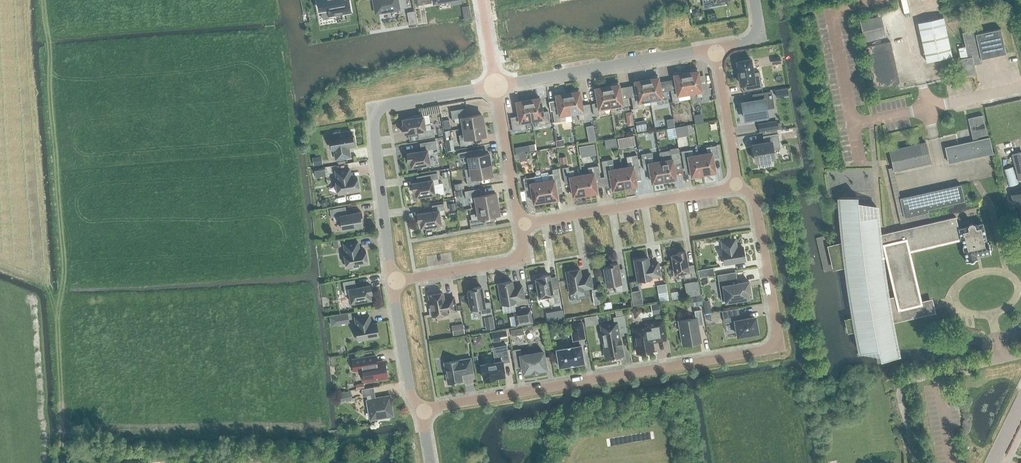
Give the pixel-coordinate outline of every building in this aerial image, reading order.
[(320,10),(321,10),(328,9),(328,11),(329,10),(330,15),(332,15),(350,12),(348,0),(347,0),(343,1),(342,0),(318,0),(320,10)] [(376,13),(407,8),(406,0),(373,0),(376,13)] [(413,11),(407,12),(410,24),(416,23),(413,11)] [(865,47),(886,43),(880,16),(877,16),(859,20),(865,47)] [(918,23),(920,35),(926,62),(952,56),(944,22),(943,17),(918,23)] [(1006,53),(1000,28),(975,34),(974,30),(962,33),(967,57),(959,59),(963,76),(976,73),(973,61),(1006,53)] [(865,47),(874,89),(899,83),(890,42),(886,43),(865,47)] [(753,73),(750,59),(737,62),(738,71),(738,76),(739,76),(740,84),(743,84),(744,91),(762,88),(759,72),(753,73)] [(691,72),(686,73),(689,93),(696,92),(697,98),(702,97),(702,101),(709,100),(706,83),(706,84),(700,85),(697,69),(690,70),(691,72)] [(689,93),(686,73),(681,74),(681,72),(674,73),(676,89),(670,90),(672,102),(679,101),(678,95),(689,93)] [(651,79),(646,80),(650,100),(657,98),(658,104),(668,102),(666,91),(660,92),(658,76),(651,77),(651,79)] [(650,100),(646,80),(634,82),(637,96),(631,97),(633,109),(644,107),(643,101),(650,100)] [(612,86),(607,87),(610,106),(617,105),(618,111),(629,109),(627,97),(621,99),(618,83),(611,84),(612,86)] [(610,106),(607,87),(595,89),(597,103),(592,104),(594,115),(604,114),(603,108),(610,106)] [(572,93),(568,93),(571,113),(578,112),(579,120),(584,119),(584,121),(592,120),(590,104),(582,105),(579,89),(572,91),(572,93)] [(742,104),(744,119),(756,117),(756,120),(768,118),(765,100),(772,99),(770,92),(753,95),(754,102),(742,104)] [(571,113),(568,93),(556,95),(558,109),(552,110),(554,122),(565,120),(564,114),(571,113)] [(531,120),(538,119),(539,125),(550,123),(548,111),(542,112),(540,98),(528,100),(531,120)] [(524,121),(531,120),(528,100),(516,102),(518,116),(510,117),(513,131),(526,129),(524,121)] [(439,106),(419,110),(420,116),(440,113),(439,106)] [(462,122),(463,128),(483,125),(481,114),(468,116),(466,109),(467,109),(467,108),(450,111),(450,112),(451,111),(452,120),(454,119),(455,124),(462,122)] [(695,114),(696,122),(705,121),(703,113),(695,114)] [(420,117),(419,115),(413,116),(413,118),(402,120),(403,125),(402,126),(403,134),(417,131),(419,139),(435,137),(433,129),(431,129),(430,124),(424,125),(423,116),(420,117)] [(945,147),(948,163),(992,153),(989,138),(978,140),(977,137),(987,135),(982,115),(968,118),(970,129),(973,141),(945,147)] [(637,132),(647,130),(645,121),(635,123),(637,132)] [(769,130),(778,129),(777,121),(768,122),(769,130)] [(483,125),(463,128),(464,134),(459,135),(460,146),(472,144),(471,138),(485,136),(484,135),(486,134),(485,127),(483,127),(483,125)] [(333,133),(333,135),(329,135),(332,149),(334,149),(336,159),(350,157),(348,146),(354,145),(353,144),(355,143),(354,137),(352,137),(351,132),(340,134),(339,132),(333,133)] [(556,146),(554,132),(548,133),(550,147),(556,146)] [(752,145),(755,161),(758,160),(760,167),(772,165),(771,158),(774,157),(773,150),(780,149),(778,133),(763,136),(764,143),(752,145)] [(406,154),(408,162),(410,161),(411,167),(421,165),(421,167),(427,166),(427,164),(429,164),(428,155),(434,154),(433,149),(437,148),(435,140),(420,143),(421,151),(406,154)] [(930,162),(925,142),(889,150),(893,167),(894,170),(930,162)] [(588,156),(596,155),(594,144),(586,145),(588,156)] [(707,153),(700,154),(703,174),(715,172),(712,158),(718,157),(718,158),(719,158),(717,144),(716,145),(706,147),(707,153)] [(670,150),(659,152),(660,161),(664,181),(669,180),(669,182),(676,181),(675,174),(673,165),(681,164),(679,152),(678,147),(670,149),(670,150)] [(469,162),(470,168),(490,164),(489,162),(491,162),(490,155),(488,156),(488,154),(474,156),(473,150),(458,153),(459,159),(463,158),(463,163),(469,162)] [(703,174),(700,154),(693,156),(692,150),(681,151),(683,163),(689,162),(692,178),(698,177),(698,175),(703,174)] [(1020,179),(1020,150),(1012,153),(1019,180),(1020,179)] [(652,153),(641,154),(641,158),(643,170),(649,169),(652,183),(664,181),(660,161),(653,162),(652,156),(652,153)] [(630,166),(621,168),(624,188),(636,186),(634,172),(639,171),(637,155),(628,156),(630,166)] [(624,188),(621,168),(616,169),(615,163),(610,164),(610,160),(601,161),(604,177),(610,176),(613,192),(619,191),(619,189),(624,188)] [(490,164),(470,168),(472,179),(466,180),(467,186),(479,184),(478,178),(492,175),(490,164)] [(588,173),(581,175),(585,194),(597,192),(594,178),(600,177),(598,166),(587,168),(588,173)] [(585,194),(581,175),(574,176),(573,170),(569,171),(568,167),(562,168),(565,184),(571,183),(573,197),(585,194)] [(1009,186),(1017,184),(1013,167),(1004,169),(1009,186)] [(549,180),(542,181),(545,201),(551,200),(551,202),(558,201),(555,185),(561,184),(558,168),(552,170),(553,173),(548,174),(549,180)] [(315,178),(325,176),(324,169),(314,171),(315,178)] [(336,180),(338,194),(359,190),(357,177),(349,178),(349,176),(350,176),(349,169),(335,171),(337,180),(336,180)] [(894,170),(889,171),(900,224),(929,218),(928,212),(905,218),(900,198),(894,170)] [(426,181),(412,183),(413,191),(415,191),(416,196),(426,195),(426,196),(432,195),(432,194),(434,193),(433,184),(439,183),(437,173),(425,175),(426,181)] [(523,178),(525,191),(526,191),(526,190),(531,189),(533,203),(545,201),(542,181),(541,175),(534,177),(523,178)] [(960,185),(900,198),(905,218),(928,212),(927,209),(964,201),(960,185)] [(476,201),(477,207),(496,204),(496,202),(498,201),(497,194),(495,195),(495,193),(481,195),(480,188),(464,191),(466,199),(469,198),(470,202),(476,201)] [(1012,195),(1014,205),(1019,204),(1020,212),(1020,193),(1012,195)] [(845,265),(847,279),(849,292),(851,305),(853,318),(846,320),(849,331),(855,329),(860,353),(878,349),(880,360),(897,356),(896,349),(891,321),(922,314),(908,250),(961,238),(963,247),(962,247),(966,261),(977,259),(976,255),(990,252),(990,250),(991,248),(990,244),(988,243),(987,241),(986,241),(982,223),(974,225),(971,223),(969,224),(967,226),(967,227),(958,229),(955,217),(930,223),(896,231),(878,235),(876,206),(858,207),(857,196),(839,197),(840,211),(841,224),(843,243),(829,246),(834,268),(845,265)] [(357,203),(346,205),(347,212),(358,210),(357,203)] [(432,211),(417,214),(418,222),(420,222),(421,227),(441,224),(439,215),(445,214),(443,203),(432,205),(432,211)] [(496,204),(477,207),(478,213),(470,214),(471,219),(469,219),(471,229),(486,226),(485,217),(498,215),(496,204)] [(351,228),(362,226),(361,220),(363,220),(361,212),(347,214),(345,207),(329,209),(331,218),(333,217),(334,222),(340,221),(342,229),(344,229),(345,231),(352,230),(351,228)] [(722,251),(724,264),(745,260),(743,247),(736,248),(735,239),(722,241),(723,250),(722,251)] [(356,268),(356,266),(367,264),(365,250),(358,251),(358,249),(359,249),(358,242),(344,245),(345,254),(344,254),(347,268),(349,267),(349,269),(356,268)] [(693,265),(687,266),(685,251),(677,253),(677,254),(671,255),(675,274),(683,272),(684,278),(695,276),(693,265)] [(637,281),(651,279),(651,277),(660,276),(657,262),(651,263),(651,264),(649,265),(648,258),(634,260),(637,281)] [(604,277),(605,284),(607,284),(607,286),(615,284),(616,292),(628,290),(626,278),(620,279),(617,263),(609,264),(609,266),(604,267),(605,277),(604,277)] [(698,270),(699,277),(714,274),(713,267),(698,270)] [(580,269),(566,272),(569,293),(570,293),(578,291),(583,290),(583,289),(592,288),(589,274),(583,275),(583,276),(581,276),(580,269)] [(725,301),(726,302),(749,298),(747,289),(750,288),(748,281),(737,283),(735,272),(717,275),(718,281),(722,280),(723,287),(719,287),(722,302),(725,301)] [(548,298),(549,304),(560,302),(558,290),(552,291),(549,275),(541,276),(541,278),(536,279),(539,299),(548,298)] [(354,302),(354,304),(361,303),(361,301),(371,300),(370,294),(372,293),(370,285),(356,288),(354,280),(343,282),(345,295),(349,294),(351,303),(354,302)] [(515,301),(524,299),(522,286),(515,287),(515,288),(513,288),(512,281),(498,284),(502,305),(515,302),(515,301)] [(698,282),(686,284),(688,296),(700,294),(698,282)] [(665,285),(657,286),(659,293),(667,292),(665,285)] [(481,316),(492,314),(490,302),(484,303),(481,287),(473,288),(473,290),(468,291),(472,312),(480,310),(481,316)] [(578,291),(570,293),(571,302),(579,301),(578,291)] [(431,308),(429,308),(430,315),(432,314),(432,316),(448,313),(448,312),(456,311),(453,297),(443,299),(442,293),(429,295),(431,308)] [(689,306),(697,305),(696,297),(688,299),(689,306)] [(652,315),(662,313),(660,303),(650,305),(652,315)] [(724,323),(735,321),(737,336),(757,332),(755,317),(740,320),(738,308),(722,311),(724,323)] [(679,321),(683,345),(700,342),(697,325),(703,324),(701,309),(694,311),(695,318),(679,321)] [(517,316),(518,325),(532,322),(530,310),(518,312),(519,316),(517,316)] [(331,326),(349,323),(347,315),(330,318),(331,326)] [(355,327),(358,341),(379,337),(376,323),(369,324),(369,322),(370,322),(369,315),(355,318),(357,327),(355,327)] [(486,330),(494,328),(492,316),(483,317),(486,330)] [(601,326),(605,349),(604,349),(606,358),(622,356),(621,347),(622,346),(621,340),(620,340),(618,329),(625,328),(623,316),(613,317),(614,323),(601,326)] [(633,329),(637,353),(653,351),(652,342),(665,339),(662,321),(646,323),(647,326),(633,329)] [(551,332),(556,330),(553,322),(548,324),(551,332)] [(585,338),(582,323),(570,325),(574,347),(556,350),(559,367),(584,362),(581,345),(579,345),(578,339),(585,338)] [(523,334),(522,328),(510,330),(511,336),(523,334)] [(496,332),(498,340),(507,339),(506,331),(496,332)] [(481,365),(482,365),(481,365),(482,374),(483,374),(484,379),(486,379),(486,380),(494,378),(504,376),(503,370),(504,370),(503,363),(509,361),(507,345),(493,348),(495,362),(481,365)] [(546,369),(543,352),(519,356),(518,350),(512,351),(514,364),(522,363),(523,373),(532,371),(532,372),(538,371),(537,370),(546,369)] [(387,378),(384,360),(376,362),(375,355),(352,359),(354,371),(362,370),(364,382),(387,378)] [(462,381),(461,374),(465,373),(465,374),(473,373),(471,358),(444,363),(448,384),(462,381)] [(392,406),(390,396),(380,397),(380,398),(374,399),(373,395),(375,394),(373,388),(362,390),(363,397),(367,396),(367,401),(370,420),(393,416),(391,406),(392,406)] [(339,403),(352,400),(350,391),(337,393),(339,403)] [(170,460),(184,459),(184,462),(196,462),(195,452),(169,454),(170,458),(170,460)]
